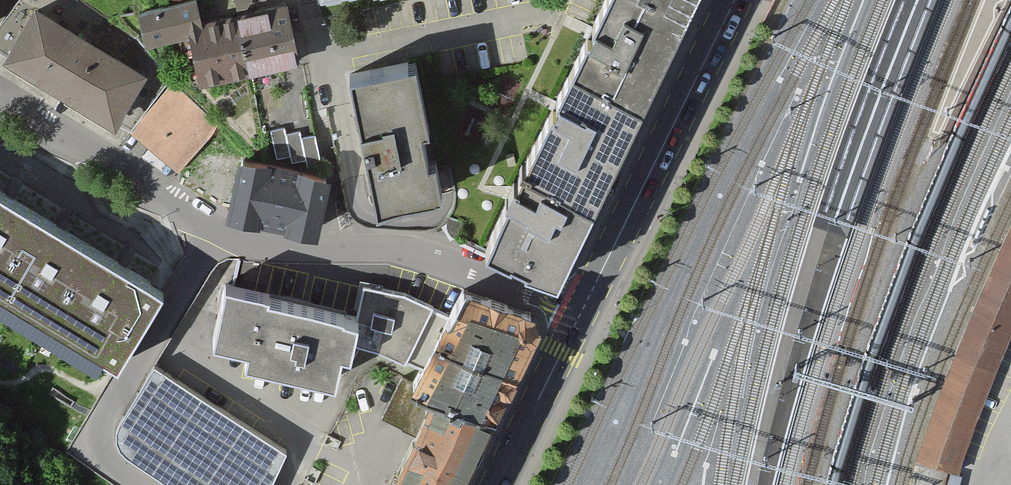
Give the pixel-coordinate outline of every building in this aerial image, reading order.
[(138,3),(146,43),(188,34),(186,22),(203,19),(200,0),(152,0),(138,3)] [(573,63),(639,96),(686,0),(604,0),(573,63)] [(285,2),(237,12),(248,70),(297,60),(285,2)] [(170,88),(144,73),(34,4),(5,50),(132,130),(170,88)] [(186,22),(188,34),(198,80),(248,70),(237,12),(203,19),(186,22)] [(414,53),(349,65),(375,203),(439,191),(414,53)] [(639,96),(573,63),(523,163),(589,196),(639,96)] [(170,88),(132,130),(176,170),(215,128),(170,88)] [(325,168),(237,147),(224,202),(313,223),(325,168)] [(589,196),(523,163),(487,237),(553,269),(589,196)] [(159,298),(145,290),(74,245),(0,199),(0,303),(114,371),(159,298)] [(1010,331),(1010,224),(965,332),(919,455),(961,471),(1002,349),(1010,331)] [(223,268),(217,302),(214,312),(210,324),(244,328),(244,343),(331,361),(338,335),(348,336),(351,320),(423,350),(437,321),(445,304),(359,272),(353,304),(265,280),(223,268)] [(445,304),(437,321),(511,356),(534,307),(460,272),(445,304)] [(437,321),(423,350),(417,364),(433,371),(491,399),(511,356),(437,321)] [(407,484),(450,484),(491,399),(433,371),(387,476),(407,484)] [(155,372),(123,422),(118,435),(118,445),(120,452),(126,458),(167,484),(272,484),(284,457),(155,372)] [(383,484),(407,484),(387,476),(383,484)]
